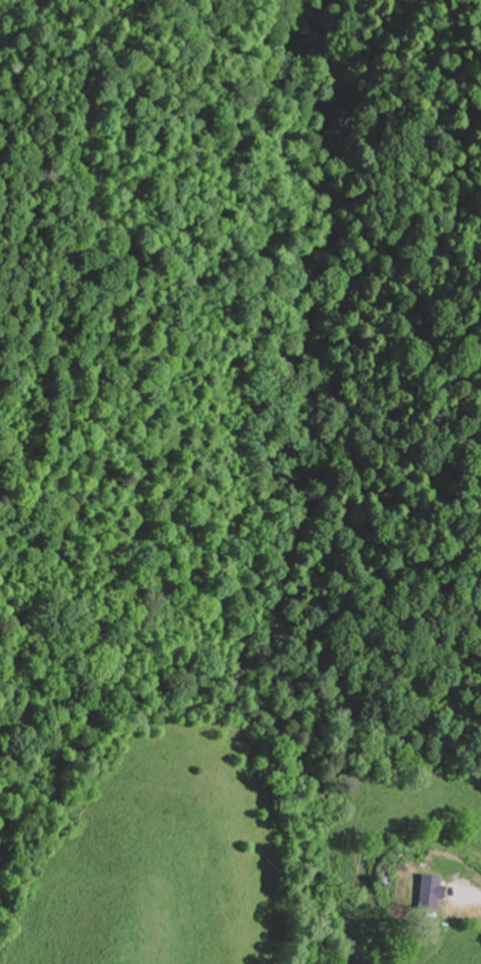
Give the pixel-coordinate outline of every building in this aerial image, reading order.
[(441,876),(416,875),(415,911),(440,911),(441,876)]
